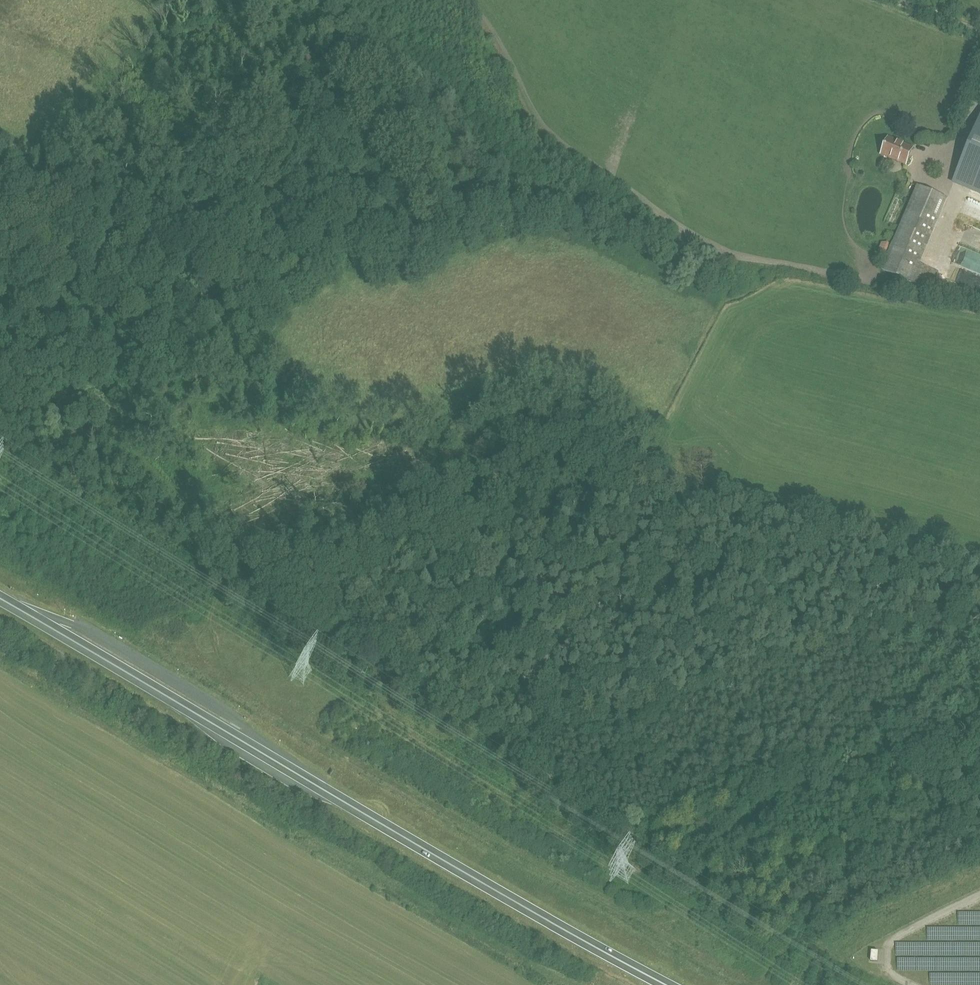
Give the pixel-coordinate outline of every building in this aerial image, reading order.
[(979,121),(954,182),(979,194),(979,120),(979,121)] [(908,146),(888,138),(882,154),(906,165),(910,155),(906,153),(908,146)] [(883,270),(912,282),(947,199),(917,187),(883,270)]
